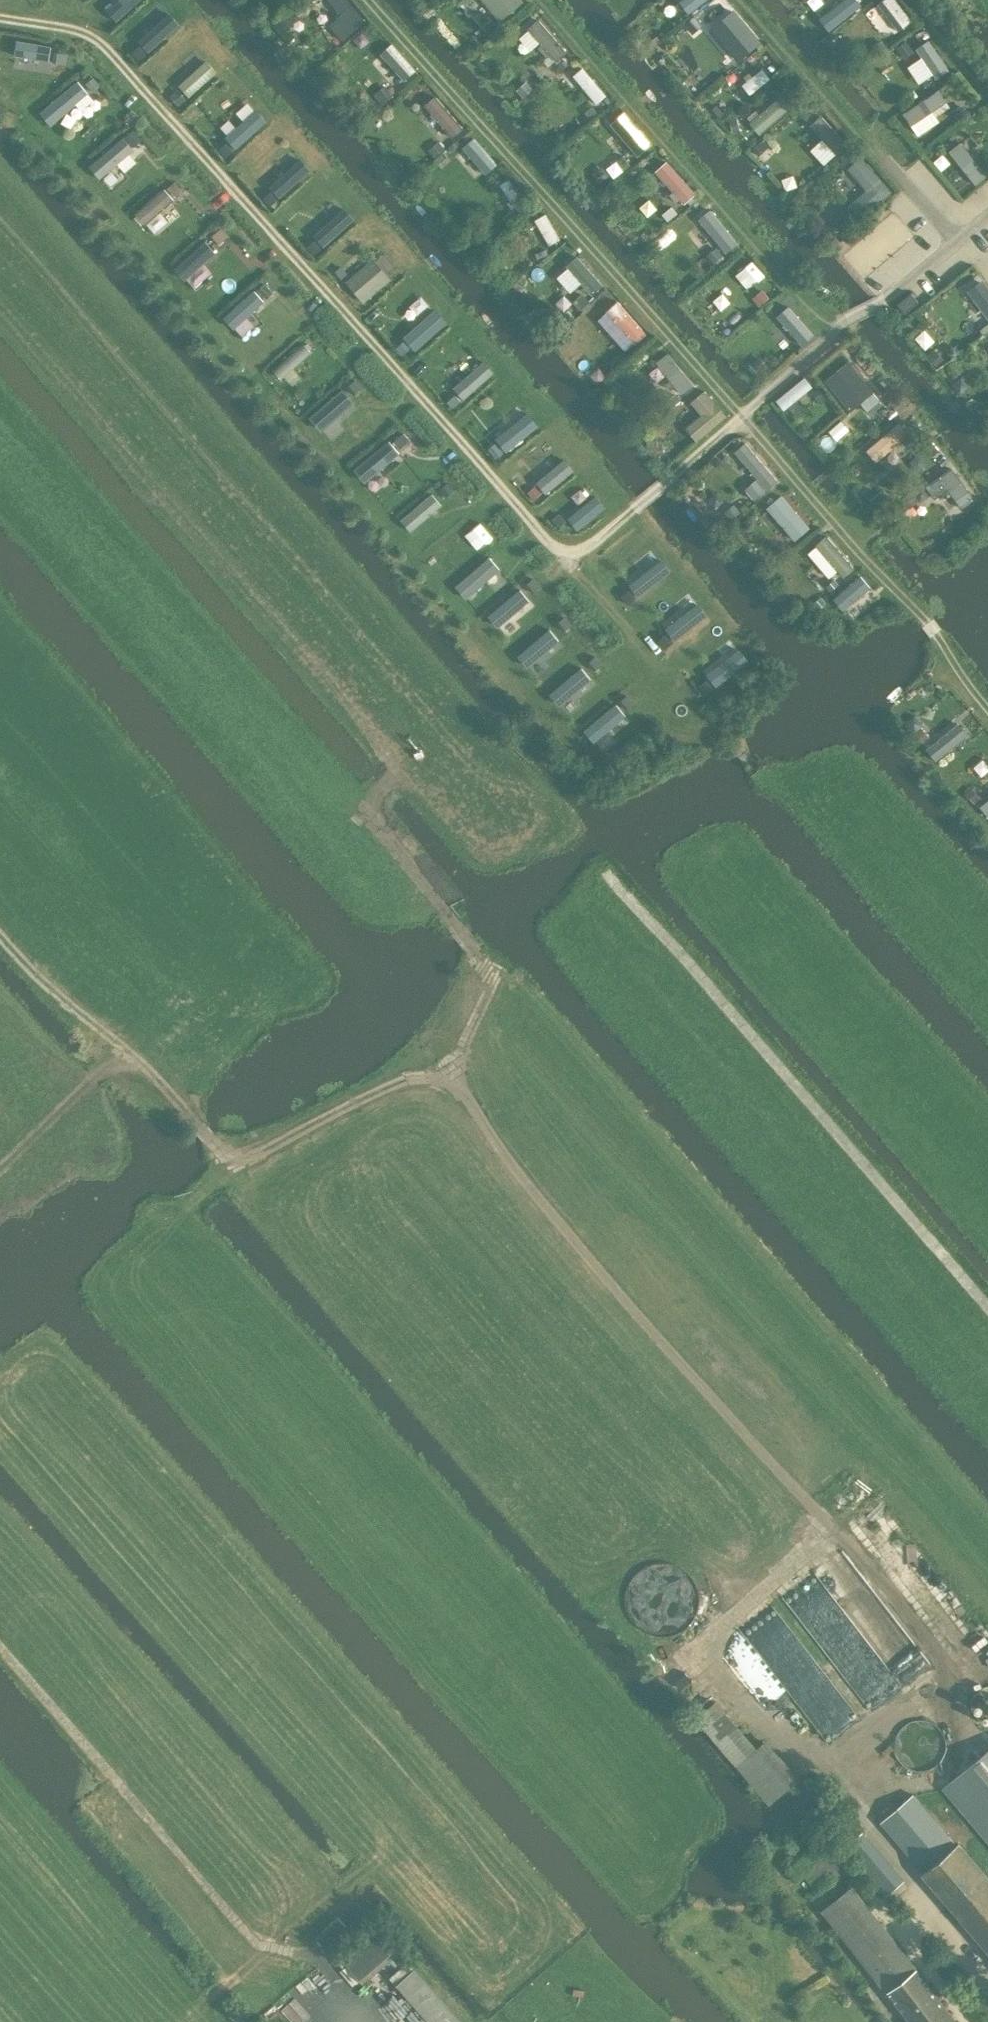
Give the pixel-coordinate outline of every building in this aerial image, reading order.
[(911,292),(897,304),(904,313),(919,302),(911,292)] [(943,1787),(987,1840),(987,1749),(943,1787)] [(882,1823),(924,1873),(923,1874),(987,1952),(987,1878),(959,1843),(957,1845),(916,1795),(882,1823)] [(823,1910),(886,1991),(887,1991),(912,2021),(959,2021),(916,1968),(916,1967),(853,1887),(823,1910)] [(340,1957),(362,1981),(398,1949),(377,1925),(340,1957)] [(397,1983),(431,2021),(461,2021),(414,1969),(397,1983)]
